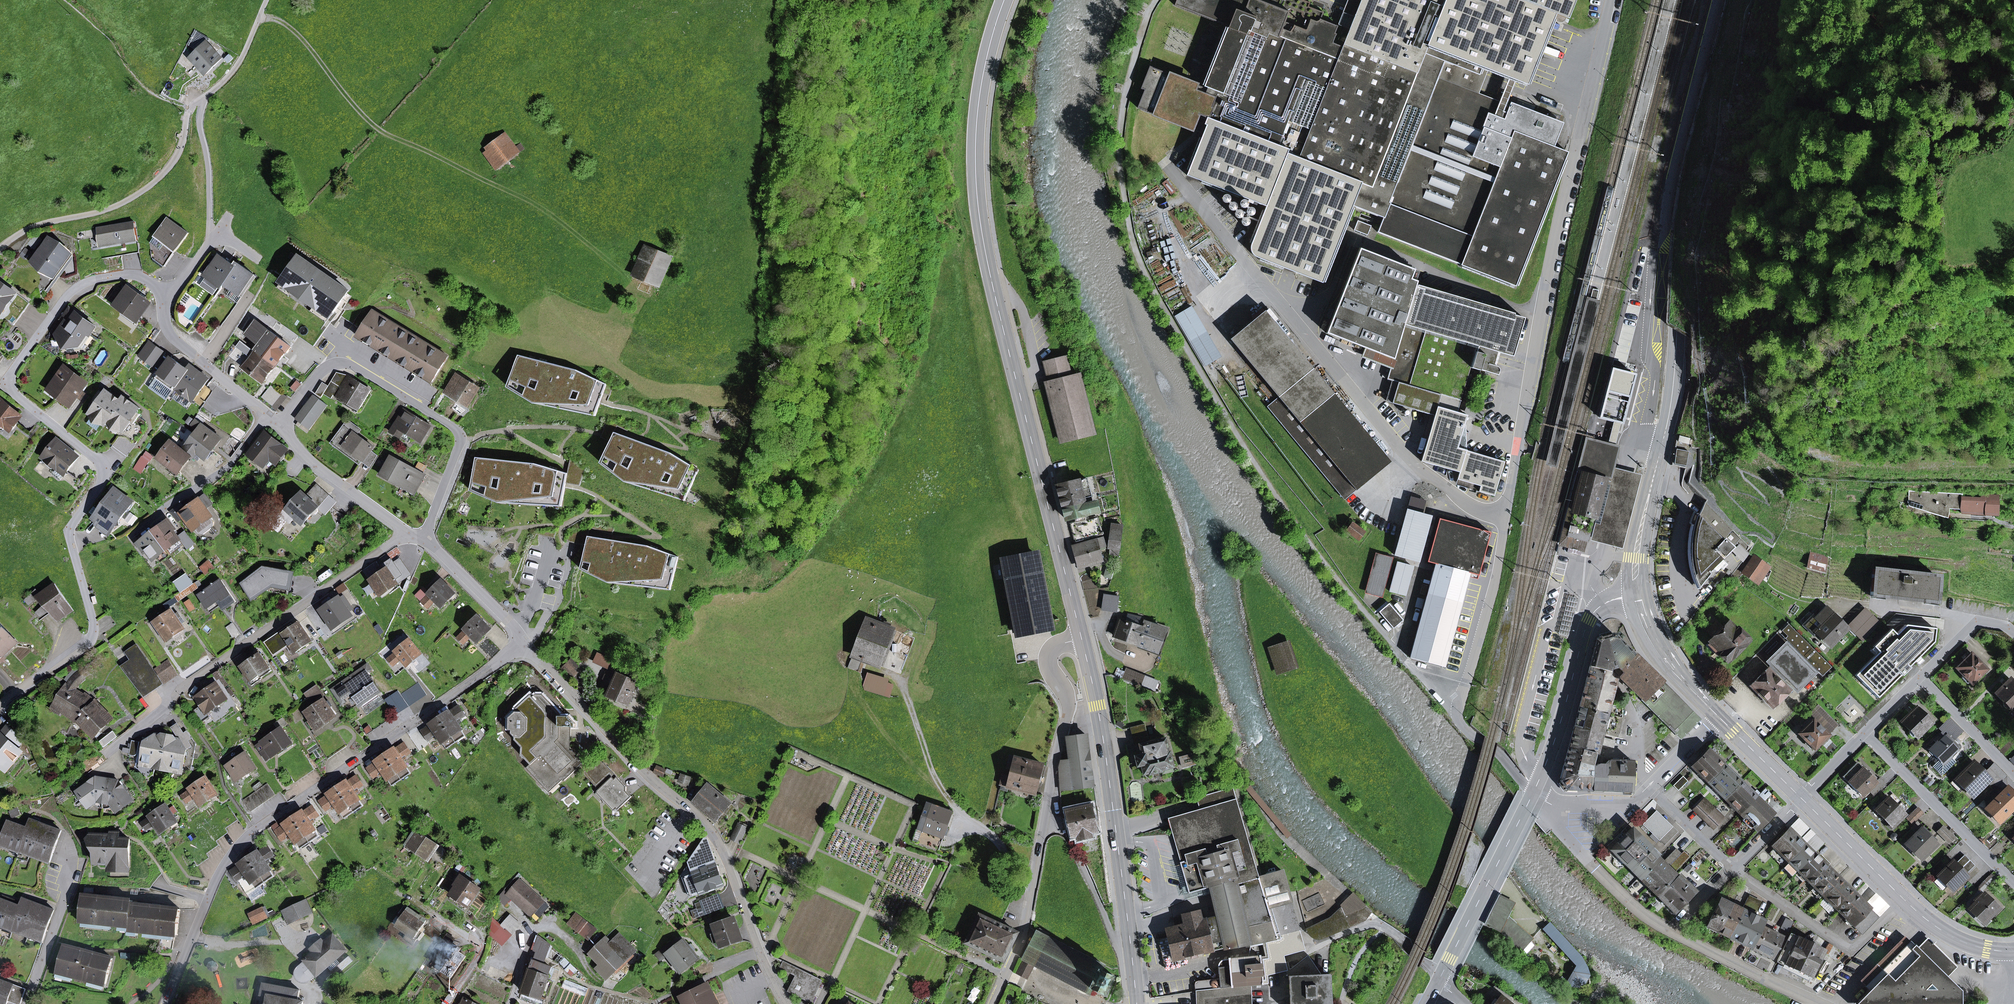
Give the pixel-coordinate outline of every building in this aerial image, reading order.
[(1383,218),(1405,162),(1430,95),(1410,88),(1416,73),(1415,72),(1344,45),(1344,47),(1333,42),(1336,34),(1335,33),(1338,26),(1321,19),(1323,12),(1309,6),(1310,2),(1304,0),(1176,0),(1174,5),(1227,27),(1204,87),(1150,66),(1141,88),(1144,90),(1137,108),(1194,130),(1200,115),(1207,118),(1204,124),(1206,125),(1187,175),(1249,199),(1248,202),(1257,205),(1258,203),(1266,206),(1251,245),(1252,252),(1258,258),(1322,283),(1353,206),(1383,218)] [(1362,0),(1349,0),(1339,25),(1351,29),(1362,0)] [(1351,29),(1344,45),(1415,72),(1443,0),(1362,0),(1351,29)] [(1498,197),(1543,215),(1567,152),(1553,146),(1563,122),(1510,102),(1507,109),(1505,109),(1507,105),(1506,104),(1499,102),(1478,93),(1476,100),(1469,98),(1481,67),(1487,69),(1509,78),(1515,80),(1527,85),(1552,20),(1560,23),(1564,21),(1565,19),(1566,18),(1520,0),(1506,0),(1505,3),(1498,0),(1443,0),(1415,72),(1416,73),(1410,88),(1430,95),(1405,162),(1488,194),(1498,197)] [(1566,18),(1573,0),(1520,0),(1566,18)] [(222,58),(206,42),(209,38),(194,29),(187,44),(196,51),(190,57),(206,74),(222,58)] [(228,63),(233,58),(229,55),(225,59),(228,63)] [(1478,93),(1487,69),(1481,67),(1469,98),(1476,100),(1478,93)] [(1506,104),(1515,80),(1509,78),(1499,102),(1506,104)] [(171,99),(182,103),(185,96),(164,87),(161,94),(171,99)] [(485,154),(496,168),(518,152),(504,133),(486,147),(490,151),(485,154)] [(1515,287),(1543,215),(1498,197),(1488,194),(1405,162),(1383,218),(1377,232),(1515,287)] [(152,257),(165,267),(189,233),(167,218),(150,244),(152,257)] [(1367,235),(1371,226),(1357,220),(1354,230),(1367,235)] [(140,253),(135,222),(98,228),(98,229),(99,237),(103,259),(113,257),(140,253)] [(79,240),(99,237),(98,229),(78,232),(79,240)] [(46,291),(57,276),(55,275),(70,254),(72,256),(73,255),(61,246),(62,242),(58,245),(50,239),(45,247),(38,256),(34,261),(39,265),(29,279),(46,291)] [(41,244),(34,253),(38,256),(45,247),(41,244)] [(645,247),(632,274),(660,285),(672,257),(645,247)] [(1359,248),(1326,333),(1382,354),(1407,267),(1359,248)] [(219,255),(205,276),(221,287),(238,263),(237,263),(235,266),(219,255)] [(316,307),(319,302),(334,313),(344,299),(348,293),(349,291),(300,256),(285,278),(297,287),(293,291),(294,291),(315,306),(316,307)] [(232,290),(240,295),(255,275),(238,263),(221,287),(224,284),(232,290)] [(1459,404),(1470,368),(1480,370),(1497,310),(1415,286),(1417,281),(1411,278),(1414,269),(1407,267),(1382,354),(1393,359),(1387,379),(1392,380),(1386,400),(1413,409),(1418,391),(1459,404)] [(294,291),(293,291),(297,287),(285,278),(278,288),(291,296),(294,291)] [(14,325),(24,311),(16,305),(16,301),(20,296),(0,281),(0,315),(14,325)] [(128,287),(115,305),(121,309),(137,321),(138,321),(151,303),(128,287)] [(1595,302),(1598,290),(1593,289),(1590,301),(1595,302)] [(238,303),(242,297),(240,295),(232,290),(227,296),(238,303)] [(352,296),(348,293),(344,299),(348,302),(352,296)] [(30,303),(20,296),(16,301),(16,305),(24,311),(30,303)] [(327,322),(334,313),(319,302),(316,307),(315,306),(311,311),(327,322)] [(61,319),(65,322),(74,311),(70,308),(61,319)] [(1203,362),(1218,353),(1192,308),(1176,317),(1203,362)] [(136,323),(137,321),(121,309),(122,315),(134,323),(136,323)] [(1512,356),(1523,318),(1497,310),(1480,370),(1497,375),(1499,370),(1499,368),(1497,366),(1496,366),(1493,365),(1497,352),(1500,353),(1512,356)] [(65,322),(56,335),(65,341),(66,348),(67,347),(79,345),(88,333),(91,335),(96,327),(74,311),(65,322)] [(373,311),(358,336),(395,359),(411,333),(373,311)] [(1265,311),(1231,339),(1278,397),(1267,407),(1344,500),(1390,462),(1265,311)] [(270,331),(256,350),(276,366),(291,346),(270,331)] [(68,351),(82,348),(92,335),(91,335),(88,333),(79,345),(67,347),(68,351)] [(432,382),(448,356),(411,333),(395,359),(432,382)] [(240,341),(230,356),(244,366),(255,352),(240,341)] [(175,388),(188,370),(171,357),(169,360),(163,356),(165,353),(150,342),(140,356),(161,371),(156,378),(173,390),(175,388)] [(244,367),(264,382),(276,366),(256,350),(255,352),(244,366),(244,367)] [(535,403),(596,416),(603,394),(606,384),(600,381),(577,369),(519,355),(508,387),(535,403)] [(1045,363),(1050,382),(1070,377),(1065,358),(1045,363)] [(188,370),(175,388),(201,406),(212,392),(206,388),(211,381),(191,366),(188,370)] [(57,390),(58,395),(61,397),(58,401),(69,409),(87,384),(65,367),(52,386),(57,390)] [(332,381),(341,387),(348,375),(337,372),(332,381)] [(606,395),(610,396),(614,382),(616,377),(606,373),(602,372),(600,381),(606,384),(603,394),(606,395)] [(344,402),(345,401),(359,410),(371,390),(361,384),(362,383),(348,375),(341,387),(332,381),(324,394),(331,398),(333,395),(344,402)] [(1061,442),(1094,433),(1079,375),(1070,377),(1050,382),(1046,383),(1061,442)] [(457,376),(447,392),(468,405),(478,389),(457,376)] [(323,382),(315,394),(321,397),(328,386),(323,382)] [(271,385),(261,397),(272,406),(282,395),(271,385)] [(49,389),(58,395),(57,390),(52,386),(49,389)] [(105,425),(122,401),(107,390),(104,394),(101,392),(94,402),(97,404),(90,414),(93,416),(103,423),(105,425)] [(1463,415),(1456,413),(1459,404),(1418,391),(1413,409),(1434,416),(1421,461),(1459,472),(1457,479),(1480,485),(1478,491),(1493,496),(1503,462),(1466,451),(1464,450),(1464,446),(1464,444),(1464,439),(1459,439),(1463,425),(1466,416),(1463,415)] [(272,406),(277,409),(287,395),(282,395),(272,406)] [(138,412),(140,408),(125,397),(122,401),(105,425),(106,425),(109,421),(123,432),(137,442),(147,429),(146,422),(139,417),(141,414),(138,412)] [(316,397),(298,421),(310,429),(328,405),(316,397)] [(12,429),(21,418),(21,415),(1,399),(0,400),(0,424),(1,423),(9,429),(12,429)] [(1466,416),(1479,419),(1483,412),(1465,406),(1463,415),(1466,416)] [(616,429),(617,426),(623,412),(611,407),(602,435),(601,437),(610,441),(615,432),(616,429)] [(409,443),(412,437),(421,443),(431,425),(405,409),(390,432),(409,443)] [(203,424),(205,420),(198,414),(195,418),(196,419),(203,424)] [(98,430),(103,423),(93,416),(88,423),(98,430)] [(191,425),(198,430),(194,434),(213,448),(221,437),(203,424),(196,419),(191,425)] [(371,450),(373,447),(356,434),(360,429),(348,421),(337,436),(346,443),(341,449),(360,463),(361,464),(362,462),(371,450)] [(123,432),(112,448),(126,458),(136,444),(137,442),(123,432)] [(699,470),(671,453),(615,432),(610,441),(601,463),(626,482),(685,500),(699,470)] [(270,458),(277,464),(288,450),(266,433),(249,454),(263,466),(270,458)] [(198,452),(205,458),(213,448),(194,434),(182,450),(191,456),(193,458),(198,452)] [(1691,438),(1678,435),(1671,464),(1685,467),(1691,438)] [(359,465),(360,463),(341,449),(346,443),(337,436),(331,444),(359,465)] [(1606,545),(1622,549),(1642,475),(1625,470),(1614,468),(1620,446),(1585,437),(1576,470),(1606,478),(1590,540),(1606,545)] [(52,469),(57,468),(65,474),(79,457),(57,440),(43,457),(47,460),(48,465),(52,469)] [(171,442),(159,458),(178,473),(191,456),(182,450),(171,442)] [(362,462),(370,468),(378,455),(371,450),(362,462)] [(135,468),(140,471),(146,461),(147,462),(152,456),(146,452),(135,468)] [(580,486),(588,460),(571,454),(569,466),(567,473),(566,483),(577,485),(580,486)] [(411,491),(418,479),(417,478),(420,473),(420,472),(415,470),(391,456),(381,475),(411,491)] [(500,503),(562,506),(566,483),(567,473),(536,464),(477,457),(471,491),(500,503)] [(420,472),(422,473),(425,467),(419,464),(415,470),(420,472)] [(60,480),(65,474),(57,468),(52,474),(60,480)] [(1574,512),(1572,511),(1582,474),(1577,472),(1558,545),(1568,548),(1569,545),(1566,544),(1574,512)] [(409,493),(413,495),(424,475),(420,473),(417,478),(418,479),(411,491),(409,493)] [(1585,549),(1594,517),(1595,517),(1605,480),(1582,474),(1572,511),(1574,512),(1566,544),(1569,545),(1568,548),(1567,552),(1580,555),(1582,548),(1585,549)] [(1087,478),(1058,486),(1061,497),(1089,490),(1087,478)] [(1476,491),(1478,491),(1480,485),(1457,479),(1456,485),(1469,489),(1469,490),(1476,493),(1476,491)] [(317,508),(328,495),(316,485),(306,496),(302,493),(283,515),(291,522),(296,517),(303,524),(312,514),(316,514),(318,512),(317,508)] [(97,525),(102,524),(112,531),(116,526),(120,525),(119,521),(133,502),(115,489),(94,518),(96,520),(97,525)] [(1061,497),(1063,508),(1085,502),(1084,499),(1091,497),(1089,490),(1061,497)] [(1985,511),(1985,514),(1996,514),(1997,495),(1982,495),(1981,498),(1962,497),(1962,493),(1909,490),(1908,506),(1943,517),(1947,504),(1962,505),(1961,512),(1967,512),(1971,513),(1971,510),(1985,511)] [(205,510),(213,504),(205,493),(197,499),(199,502),(205,510)] [(317,508),(325,515),(336,503),(328,495),(317,508)] [(1085,502),(1063,508),(1066,520),(1075,518),(1076,522),(1086,520),(1085,515),(1100,511),(1097,501),(1085,504),(1085,502)] [(213,526),(214,522),(205,510),(199,502),(193,505),(191,503),(188,506),(190,508),(184,513),(199,533),(203,534),(213,526)] [(1709,574),(1707,572),(1732,547),(1737,543),(1741,539),(1705,502),(1698,516),(1695,513),(1689,532),(1688,552),(1690,569),(1697,589),(1709,574)] [(180,503),(170,511),(177,521),(182,517),(179,513),(185,509),(180,503)] [(1425,514),(1407,509),(1394,555),(1413,560),(1425,514)] [(277,514),(269,524),(278,531),(285,521),(277,514)] [(1098,518),(1087,521),(1086,520),(1076,522),(1071,524),(1076,542),(1102,535),(1098,518)] [(1435,564),(1410,658),(1444,667),(1468,577),(1469,573),(1478,576),(1490,532),(1439,518),(1427,562),(1435,564)] [(176,529),(169,520),(154,532),(167,549),(170,547),(180,540),(178,536),(173,531),(176,529)] [(1346,531),(1358,540),(1364,532),(1352,523),(1346,531)] [(112,531),(102,524),(102,526),(100,529),(106,535),(108,536),(112,531)] [(581,545),(586,546),(589,536),(590,532),(591,528),(581,525),(569,534),(567,541),(581,545)] [(1113,525),(1109,548),(1111,548),(1120,549),(1123,526),(1113,525)] [(185,531),(178,536),(180,540),(183,544),(187,549),(195,543),(185,531)] [(147,550),(154,559),(157,557),(166,550),(167,549),(154,532),(138,544),(145,552),(147,550)] [(678,557),(648,546),(589,536),(586,546),(581,569),(609,583),(671,590),(678,557)] [(1074,546),(1080,566),(1102,559),(1099,548),(1105,545),(1103,538),(1074,546)] [(170,547),(174,552),(183,544),(180,540),(170,547)] [(1590,542),(1587,552),(1596,555),(1599,545),(1590,542)] [(1745,558),(1749,554),(1737,543),(1732,547),(1745,558)] [(157,557),(161,562),(170,555),(166,550),(157,557)] [(1824,571),(1826,564),(1823,564),(1825,558),(1811,554),(1807,566),(1824,571)] [(1036,555),(1004,561),(1018,629),(1018,632),(1019,633),(1039,629),(1050,627),(1050,626),(1036,555)] [(1375,555),(1366,591),(1380,595),(1390,559),(1375,555)] [(1757,582),(1761,576),(1758,574),(1764,565),(1754,558),(1744,572),(1757,582)] [(209,561),(200,568),(205,575),(215,568),(209,561)] [(1389,591),(1403,595),(1411,566),(1397,562),(1389,591)] [(1758,574),(1761,576),(1768,567),(1764,565),(1758,574)] [(289,586),(292,573),(273,570),(273,569),(264,568),(260,571),(260,572),(243,584),(253,599),(276,584),(289,586)] [(377,587),(381,594),(388,589),(397,583),(388,569),(372,580),(374,582),(371,584),(375,588),(377,587)] [(1873,569),(1870,596),(1879,597),(1923,602),(1932,603),(1933,603),(1936,576),(1873,569)] [(199,580),(185,590),(188,595),(202,585),(199,580)] [(228,607),(236,602),(221,580),(199,595),(209,610),(223,600),(228,607)] [(425,605),(433,597),(436,600),(442,606),(455,593),(442,581),(430,593),(421,602),(425,605)] [(337,588),(339,592),(346,587),(344,583),(337,588)] [(29,604),(26,607),(37,618),(47,608),(49,611),(60,620),(74,610),(55,584),(40,594),(37,597),(29,604)] [(278,593),(288,594),(289,586),(276,584),(275,592),(278,593)] [(388,589),(381,594),(377,587),(375,588),(381,597),(390,591),(388,589)] [(416,596),(421,602),(430,593),(424,588),(416,596)] [(36,589),(25,600),(29,604),(37,597),(40,594),(36,589)] [(178,601),(188,595),(185,590),(175,597),(178,601)] [(1825,590),(1808,590),(1809,601),(1825,601),(1825,590)] [(1104,595),(1102,610),(1116,612),(1118,597),(1104,595)] [(178,601),(175,597),(164,605),(167,609),(178,601)] [(425,605),(428,608),(436,600),(433,597),(425,605)] [(345,601),(342,603),(339,598),(322,610),(327,618),(325,620),(331,628),(350,615),(345,607),(348,604),(345,601)] [(225,609),(228,607),(223,600),(209,610),(211,612),(222,605),(225,609)] [(1392,628),(1402,620),(1388,603),(1378,612),(1392,628)] [(37,618),(39,620),(49,611),(47,608),(37,618)] [(1817,631),(1830,643),(1844,629),(1838,623),(1839,621),(1827,608),(1816,619),(1809,612),(1799,622),(1813,635),(1817,631)] [(164,641),(184,627),(178,619),(181,617),(178,613),(175,615),(172,610),(155,622),(160,630),(158,632),(164,641)] [(1120,619),(1114,636),(1138,644),(1144,626),(1145,625),(1144,624),(1143,626),(1139,625),(1141,619),(1128,615),(1128,616),(1129,616),(1128,621),(1120,619)] [(461,641),(469,633),(472,636),(478,642),(491,629),(478,616),(457,637),(461,641)] [(867,620),(853,656),(879,666),(893,629),(889,628),(891,624),(885,622),(883,626),(867,620)] [(1726,661),(1746,642),(1746,641),(1748,640),(1736,628),(1735,630),(1727,622),(1723,627),(1716,621),(1706,631),(1713,637),(1709,641),(1720,652),(1719,654),(1726,661)] [(290,644),(295,652),(312,641),(299,622),(294,626),(292,623),(287,627),(289,630),(279,636),(277,633),(264,642),(274,655),(290,644)] [(226,628),(234,639),(241,634),(233,623),(226,628)] [(1137,648),(1159,656),(1169,627),(1157,623),(1156,627),(1164,630),(1157,651),(1138,644),(1137,648)] [(1144,626),(1138,644),(1157,651),(1164,630),(1156,627),(1145,623),(1145,625),(1144,626)] [(3,656),(17,643),(0,624),(0,653),(3,656)] [(1881,656),(1861,676),(1864,679),(1861,682),(1876,698),(1899,675),(1900,676),(1908,668),(1905,664),(1927,643),(1928,628),(1904,625),(1895,634),(1893,632),(1875,650),(1881,656)] [(279,636),(289,630),(287,627),(277,633),(279,636)] [(461,641),(464,644),(472,636),(469,633),(461,641)] [(1617,667),(1619,669),(1634,654),(1613,633),(1597,638),(1589,666),(1609,671),(1610,669),(1617,667)] [(402,659),(408,665),(421,654),(410,640),(387,659),(391,663),(399,656),(402,659)] [(1719,654),(1720,652),(1709,641),(1706,645),(1717,656),(1719,654)] [(1270,648),(1278,672),(1295,667),(1287,643),(1270,648)] [(1767,662),(1778,673),(1775,676),(1767,669),(1750,685),(1772,707),(1789,691),(1781,683),(1784,679),(1796,691),(1814,673),(1785,644),(1767,662)] [(143,696),(162,684),(160,680),(153,670),(137,646),(127,652),(128,653),(130,652),(135,659),(133,660),(123,667),(143,696)] [(262,678),(272,670),(260,653),(253,658),(251,655),(246,659),(248,662),(241,666),(251,681),(250,682),(251,685),(262,678)] [(1968,681),(1971,683),(1985,669),(1970,653),(1967,656),(1963,660),(1955,668),(1963,676),(1962,678),(1966,683),(1968,681)] [(598,654),(595,661),(608,667),(611,660),(598,654)] [(1620,678),(1677,734),(1695,715),(1634,654),(1619,669),(1623,673),(1620,676),(1620,678)] [(391,663),(393,666),(402,659),(399,656),(391,663)] [(178,674),(169,660),(162,665),(171,678),(177,673),(178,674)] [(567,664),(573,670),(578,666),(571,660),(567,664)] [(352,694),(360,706),(378,694),(381,692),(367,672),(371,669),(368,664),(332,689),(341,702),(352,694)] [(561,669),(571,679),(577,673),(573,670),(567,664),(561,669)] [(161,679),(164,682),(171,678),(162,665),(153,670),(160,680),(161,679)] [(1584,686),(1612,693),(1615,681),(1614,679),(1608,677),(1609,672),(1609,671),(1589,666),(1584,686)] [(74,675),(69,682),(74,685),(78,680),(84,675),(81,670),(74,675)] [(610,688),(607,696),(629,705),(639,683),(610,670),(603,685),(610,688)] [(1127,670),(1123,679),(1132,683),(1136,673),(1127,670)] [(218,679),(220,678),(225,686),(228,685),(218,671),(214,674),(218,679)] [(1136,673),(1132,683),(1142,686),(1145,677),(1136,673)] [(78,680),(74,685),(69,682),(67,685),(75,691),(80,684),(86,679),(84,675),(78,680)] [(865,689),(882,694),(886,682),(867,676),(864,684),(865,689)] [(1994,693),(2003,702),(2003,705),(2004,708),(2007,709),(2012,710),(2013,712),(2013,684),(2009,679),(1994,693)] [(202,722),(210,717),(207,713),(227,699),(217,683),(196,698),(202,705),(194,710),(202,722)] [(409,707),(427,695),(418,683),(407,690),(414,701),(408,705),(409,707)] [(113,719),(95,701),(93,703),(86,697),(75,691),(67,685),(66,685),(55,702),(63,707),(62,710),(76,721),(78,719),(95,736),(113,719)] [(317,686),(306,693),(309,698),(320,690),(317,686)] [(1612,693),(1584,686),(1579,706),(1607,714),(1609,705),(1612,693)] [(312,702),(323,695),(320,690),(309,698),(312,702)] [(414,701),(407,690),(401,695),(408,705),(414,701)] [(366,709),(369,713),(386,701),(380,697),(378,694),(360,706),(364,710),(366,709)] [(509,718),(509,730),(512,730),(512,733),(515,737),(515,740),(522,747),(521,754),(530,764),(527,767),(550,792),(562,780),(565,780),(577,769),(571,763),(573,761),(555,742),(558,738),(565,739),(566,727),(571,727),(576,727),(576,724),(569,716),(560,716),(560,713),(542,694),(536,694),(533,697),(531,695),(516,708),(516,712),(509,718)] [(310,720),(315,728),(334,715),(329,707),(332,705),(329,701),(326,703),(324,701),(307,712),(311,719),(310,720)] [(369,713),(357,721),(366,733),(395,713),(387,701),(386,701),(369,713)] [(62,710),(63,707),(55,702),(51,708),(60,714),(62,710)] [(463,711),(458,705),(440,718),(457,742),(466,736),(458,724),(461,721),(460,719),(457,715),(463,711)] [(1607,714),(1621,717),(1621,708),(1609,705),(1607,714)] [(1617,733),(1621,717),(1607,714),(1579,706),(1574,726),(1602,733),(1603,729),(1617,733)] [(1814,749),(1828,735),(1827,734),(1837,725),(1817,706),(1808,715),(1813,719),(1809,723),(1807,720),(1803,724),(1806,726),(1798,734),(1807,742),(1805,743),(1810,748),(1811,747),(1814,749)] [(1915,737),(1916,737),(1931,723),(1915,707),(1900,722),(1909,731),(1909,735),(1911,737),(1915,737)] [(460,719),(466,715),(463,711),(457,715),(460,719)] [(1677,734),(1681,738),(1699,719),(1695,715),(1677,734)] [(439,737),(447,748),(457,742),(440,718),(421,731),(425,736),(431,733),(434,737),(435,739),(439,737)] [(1940,727),(1943,731),(1937,736),(1940,739),(1946,734),(1952,740),(1961,732),(1949,719),(1940,727)] [(311,731),(315,728),(310,720),(306,723),(311,731)] [(1130,728),(1133,741),(1148,737),(1145,724),(1130,728)] [(0,734),(3,736),(10,727),(7,725),(0,734)] [(1595,754),(1597,754),(1599,744),(1601,737),(1602,733),(1574,726),(1569,746),(1595,753),(1595,754)] [(22,743),(16,733),(10,727),(3,736),(0,734),(0,763),(5,768),(12,760),(15,762),(23,752),(18,748),(22,743)] [(596,767),(587,767),(572,750),(570,750),(570,736),(571,727),(566,727),(565,739),(558,738),(555,742),(573,761),(571,763),(577,769),(578,768),(588,778),(603,764),(603,763),(604,762),(601,760),(596,764),(596,767)] [(174,736),(168,735),(162,768),(171,770),(174,768),(191,771),(196,744),(186,729),(174,736)] [(258,746),(267,760),(292,743),(282,729),(263,742),(258,746)] [(104,747),(118,737),(113,731),(100,742),(104,747)] [(428,741),(434,737),(431,733),(425,736),(428,741)] [(153,767),(162,768),(168,735),(163,734),(159,737),(154,736),(145,742),(142,761),(151,763),(153,767)] [(1942,764),(1950,756),(1949,755),(1958,746),(1952,740),(1946,734),(1940,739),(1937,736),(1933,740),(1935,742),(1928,750),(1942,764)] [(1060,790),(1093,786),(1086,735),(1066,737),(1070,760),(1061,760),(1058,769),(1060,790)] [(1149,742),(1148,737),(1133,741),(1135,746),(1140,745),(1149,742)] [(1601,737),(1599,744),(1612,748),(1614,740),(1601,737)] [(1163,774),(1174,772),(1172,756),(1170,751),(1169,752),(1166,738),(1149,742),(1140,745),(1142,755),(1136,756),(1138,766),(1142,765),(1144,774),(1149,773),(1150,774),(1162,772),(1163,774)] [(132,740),(129,755),(135,756),(137,754),(139,742),(132,740)] [(408,748),(404,742),(385,755),(402,779),(411,773),(403,761),(407,759),(405,756),(402,752),(408,748)] [(1589,761),(1592,762),(1595,754),(1595,753),(1569,746),(1566,759),(1588,764),(1589,761)] [(227,766),(237,781),(256,768),(242,747),(235,751),(240,758),(227,766)] [(405,756),(411,753),(408,748),(402,752),(405,756)] [(1692,766),(1708,782),(1725,766),(1707,749),(1702,754),(1703,755),(1701,757),(1700,756),(1695,762),(1696,763),(1692,766)] [(385,774),(393,786),(402,779),(385,755),(367,768),(371,774),(376,770),(379,774),(381,776),(385,774)] [(1183,768),(1198,764),(1196,755),(1181,759),(1183,768)] [(1007,769),(1012,770),(1011,776),(1003,774),(1000,785),(1035,794),(1035,793),(1042,764),(1010,756),(1007,769)] [(1591,790),(1592,768),(1591,768),(1588,764),(1566,759),(1559,780),(1566,789),(1591,790)] [(5,768),(8,770),(15,762),(12,760),(5,768)] [(1630,792),(1631,792),(1632,761),(1609,760),(1605,764),(1604,791),(1622,792),(1622,795),(1630,795),(1630,792)] [(603,764),(588,778),(599,790),(601,788),(610,798),(609,800),(618,809),(632,797),(626,791),(626,787),(604,762),(603,763),(603,764)] [(1856,762),(1842,776),(1862,796),(1868,790),(1873,796),(1885,785),(1879,779),(1878,780),(1876,782),(1867,774),(1856,762)] [(1591,790),(1604,791),(1605,764),(1598,764),(1591,768),(1592,768),(1591,790)] [(1981,789),(1985,786),(1982,783),(1986,779),(1972,765),(1958,779),(1971,793),(1978,787),(1981,789)] [(665,769),(657,766),(654,773),(662,776),(665,769)] [(1725,766),(1708,782),(1724,798),(1740,781),(1725,766)] [(1990,784),(1993,787),(2004,777),(1993,766),(1986,773),(1992,779),(1990,781),(1990,784)] [(374,778),(379,774),(376,770),(371,774),(374,778)] [(1878,780),(1870,771),(1867,774),(1876,782),(1878,780)] [(360,781),(356,775),(338,788),(354,812),(364,806),(356,794),(359,791),(358,789),(355,785),(360,781)] [(680,781),(688,784),(690,778),(682,775),(680,779),(680,781)] [(1683,776),(1673,786),(1678,790),(1687,781),(1683,776)] [(1978,787),(1971,793),(1958,779),(1955,777),(1952,781),(1963,793),(1965,791),(1972,798),(1981,789),(1978,787)] [(97,801),(104,802),(108,779),(107,782),(99,781),(97,778),(78,791),(89,807),(94,803),(97,801)] [(206,778),(182,795),(185,800),(194,793),(202,805),(218,794),(206,778)] [(2010,791),(2013,787),(2013,785),(2006,778),(1985,799),(1990,805),(1986,809),(1998,820),(2004,814),(2006,816),(2012,810),(2013,807),(2013,796),(2010,791)] [(108,779),(104,802),(111,803),(113,806),(117,811),(132,800),(119,781),(115,784),(108,782),(108,779)] [(358,789),(363,785),(360,781),(355,785),(358,789)] [(1740,781),(1724,798),(1740,814),(1759,794),(1755,791),(1753,794),(1740,781)] [(267,783),(242,800),(250,812),(275,795),(267,783)] [(707,784),(693,802),(716,821),(730,803),(707,784)] [(1283,955),(1304,949),(1282,871),(1258,878),(1233,787),(1204,795),(1196,797),(1199,809),(1168,818),(1189,893),(1211,888),(1212,893),(1218,917),(1205,920),(1213,950),(1225,948),(1226,948),(1263,941),(1266,956),(1260,956),(1261,960),(1263,976),(1267,975),(1269,975),(1285,970),(1283,959),(1283,955)] [(337,807),(345,818),(354,812),(338,788),(319,801),(323,806),(329,803),(332,807),(333,809),(337,807)] [(1765,788),(1761,792),(1767,798),(1770,794),(1765,788)] [(1767,798),(1761,792),(1759,794),(1740,814),(1744,818),(1742,820),(1746,825),(1751,828),(1753,826),(1756,830),(1769,817),(1771,817),(1773,815),(1773,812),(1771,809),(1769,809),(1762,803),(1767,798)] [(77,805),(82,801),(76,793),(73,795),(77,800),(74,802),(77,805)] [(1904,815),(1887,798),(1875,810),(1887,822),(1892,827),(1904,815)] [(1704,799),(1694,809),(1703,819),(1714,809),(1704,799)] [(922,831),(943,838),(952,812),(931,804),(932,804),(926,802),(917,829),(922,831)] [(326,811),(332,807),(329,803),(323,806),(326,811)] [(319,816),(312,805),(293,818),(310,842),(319,836),(310,822),(319,816)] [(178,822),(166,806),(141,823),(144,827),(154,821),(162,833),(178,822)] [(229,806),(222,810),(231,822),(237,818),(229,806)] [(1090,836),(1089,832),(1095,830),(1090,806),(1068,811),(1073,835),(1079,834),(1080,839),(1090,836)] [(1912,824),(1923,813),(1917,808),(1907,818),(1912,824)] [(1703,819),(1714,829),(1724,818),(1714,809),(1703,819)] [(219,819),(225,827),(231,822),(222,810),(216,814),(219,818),(219,819)] [(1650,836),(1656,842),(1659,840),(1670,828),(1654,813),(1644,824),(1653,833),(1650,836)] [(291,835),(301,849),(310,842),(293,818),(275,831),(279,837),(288,830),(291,835)] [(1805,845),(1815,834),(1799,818),(1789,829),(1805,845)] [(219,819),(213,823),(222,835),(228,831),(225,827),(219,819)] [(40,855),(51,859),(61,830),(31,820),(28,828),(20,851),(18,857),(28,860),(30,855),(39,858),(40,855)] [(20,851),(28,828),(10,821),(1,845),(11,849),(12,848),(20,851)] [(209,832),(215,840),(222,835),(213,823),(207,827),(209,832)] [(738,824),(732,838),(739,842),(746,828),(738,824)] [(1659,840),(1664,845),(1677,832),(1672,826),(1670,828),(1659,840)] [(1931,846),(1937,840),(1923,826),(1919,831),(1920,831),(1907,844),(1908,845),(1906,847),(1911,852),(1913,850),(1920,857),(1927,850),(1930,852),(1934,848),(1931,846)] [(1943,827),(1938,832),(1948,843),(1953,837),(1943,827)] [(1649,849),(1650,850),(1652,848),(1632,828),(1610,850),(1630,869),(1649,849)] [(913,841),(918,843),(922,831),(917,829),(913,841)] [(1789,862),(1805,845),(1789,829),(1772,846),(1774,847),(1773,849),(1778,854),(1779,852),(1789,862)] [(279,837),(282,841),(291,835),(288,830),(279,837)] [(407,844),(430,860),(432,857),(443,865),(451,853),(417,830),(407,844)] [(129,867),(130,839),(120,839),(120,832),(111,832),(111,836),(92,835),(89,839),(96,851),(100,851),(100,862),(100,863),(110,863),(110,866),(111,866),(128,867),(129,867)] [(212,848),(218,844),(215,840),(209,832),(204,836),(212,848)] [(200,845),(206,852),(212,848),(204,836),(198,840),(200,845)] [(723,885),(705,839),(690,862),(694,874),(683,878),(690,897),(723,885)] [(203,860),(209,856),(206,852),(200,845),(194,849),(203,860)] [(1813,854),(1805,845),(1789,862),(1783,867),(1783,868),(1791,876),(1794,873),(1797,870),(1813,854)] [(271,851),(267,846),(249,858),(266,882),(275,876),(265,862),(262,858),(271,851)] [(1658,858),(1661,855),(1653,847),(1652,848),(1650,850),(1658,858)] [(1667,860),(1671,863),(1680,853),(1681,853),(1676,848),(1662,862),(1663,863),(1667,860)] [(197,865),(203,860),(194,849),(188,853),(197,865)] [(1649,849),(1630,869),(1639,878),(1658,858),(1650,850),(1649,849)] [(1783,867),(1789,862),(1779,852),(1778,854),(1773,849),(1768,854),(1783,867)] [(262,858),(265,862),(274,856),(271,851),(262,858)] [(1667,867),(1673,873),(1689,857),(1683,851),(1681,854),(1680,853),(1671,863),(1667,867)] [(1817,857),(1813,854),(1797,870),(1806,879),(1825,859),(1820,854),(1817,857)] [(1964,855),(1953,865),(1952,864),(1934,882),(1941,889),(1943,889),(1947,885),(1951,889),(1958,882),(1960,885),(1966,879),(1964,876),(1975,865),(1964,855)] [(266,882),(249,858),(230,871),(234,877),(235,876),(240,873),(243,877),(245,880),(240,883),(248,894),(260,886),(266,882)] [(1658,858),(1639,878),(1648,887),(1667,867),(1671,863),(1667,860),(1663,863),(1662,862),(1658,858)] [(1829,864),(1825,859),(1806,879),(1814,887),(1830,870),(1826,866),(1829,864)] [(1667,867),(1648,887),(1657,896),(1677,876),(1676,876),(1673,873),(1667,867)] [(1802,882),(1806,879),(1797,870),(1794,873),(1802,882)] [(1839,879),(1830,870),(1814,887),(1820,892),(1823,895),(1839,879)] [(1674,913),(1695,891),(1678,874),(1676,876),(1677,876),(1657,896),(1674,913)] [(457,887),(452,894),(468,905),(479,889),(460,876),(455,885),(457,887)] [(515,877),(504,890),(512,898),(532,915),(535,912),(543,903),(543,902),(515,877)] [(1855,894),(1839,879),(1823,895),(1838,911),(1855,894)] [(248,894),(252,901),(265,893),(260,886),(248,894)] [(1816,896),(1820,892),(1814,887),(1811,891),(1816,896)] [(1011,895),(997,888),(983,916),(997,923),(1011,895)] [(1189,893),(1190,898),(1212,893),(1211,888),(1189,893)] [(507,903),(512,898),(504,890),(499,896),(507,903)] [(1877,916),(1888,905),(1875,892),(1864,904),(1877,916)] [(465,909),(468,905),(452,894),(449,898),(465,909)] [(1861,933),(1877,916),(1864,904),(1855,894),(1838,911),(1861,933)] [(1982,919),(1983,921),(1996,909),(1994,907),(1989,902),(1992,900),(1990,897),(1987,900),(1983,896),(1982,897),(1979,894),(1973,900),(1976,903),(1970,908),(1977,914),(1976,916),(1980,920),(1982,919)] [(84,895),(81,921),(84,921),(113,924),(121,925),(129,926),(132,904),(133,901),(111,898),(104,897),(84,895)] [(21,906),(22,903),(3,896),(2,899),(21,906)] [(1364,907),(1366,906),(1354,896),(1341,908),(1347,923),(1353,921),(1362,912),(1367,917),(1368,915),(1371,913),(1364,907)] [(1514,904),(1499,896),(1485,924),(1499,932),(1521,951),(1532,938),(1507,916),(1514,904)] [(1732,905),(1737,907),(1741,898),(1736,896),(1732,905)] [(1742,910),(1728,937),(1751,948),(1761,927),(1765,921),(1754,916),(1760,903),(1748,897),(1742,910)] [(13,929),(25,899),(24,898),(22,903),(21,906),(2,899),(0,904),(0,926),(4,927),(4,926),(13,929)] [(33,935),(44,939),(55,910),(25,899),(13,929),(13,930),(32,938),(33,935)] [(1718,932),(1732,905),(1720,899),(1707,926),(1718,932)] [(283,912),(289,924),(312,912),(307,900),(283,912)] [(721,900),(707,906),(710,913),(724,907),(721,900)] [(535,912),(539,915),(547,907),(543,903),(535,912)] [(175,935),(177,935),(180,909),(160,907),(153,906),(132,904),(129,926),(129,930),(138,931),(146,932),(160,933),(159,938),(158,947),(173,949),(175,935)] [(1737,907),(1732,905),(1718,932),(1728,937),(1742,910),(1737,907)] [(400,915),(402,917),(408,909),(405,907),(400,915)] [(249,914),(254,924),(267,917),(263,908),(249,914)] [(413,945),(417,939),(415,938),(426,921),(408,908),(408,909),(402,917),(396,926),(410,935),(406,940),(413,945)] [(1175,966),(1174,960),(1185,957),(1213,950),(1205,920),(1202,921),(1199,911),(1182,915),(1184,925),(1180,926),(1166,929),(1168,937),(1158,939),(1165,968),(1175,966)] [(589,939),(597,929),(576,913),(568,923),(589,939)] [(510,915),(501,926),(511,935),(521,924),(510,915)] [(980,915),(966,943),(985,952),(998,924),(997,923),(983,916),(980,915)] [(503,944),(511,935),(501,926),(491,917),(488,925),(488,930),(503,944)] [(1586,969),(1579,957),(1543,917),(1537,922),(1577,967),(1567,984),(1581,986),(1588,975),(1586,969)] [(714,925),(716,932),(711,934),(714,943),(719,941),(721,946),(741,939),(733,918),(714,925)] [(1788,930),(1792,922),(1785,919),(1782,926),(1788,930)] [(84,926),(112,929),(113,924),(84,921),(84,926)] [(998,924),(985,952),(1003,961),(1017,933),(998,924)] [(1761,927),(1751,948),(1762,953),(1772,932),(1761,927)] [(1115,977),(1102,971),(1104,966),(1037,931),(1036,932),(1022,959),(1027,961),(1035,965),(1089,994),(1092,990),(1106,997),(1115,977)] [(1783,938),(1772,932),(1762,953),(1773,958),(1777,950),(1779,951),(1785,939),(1782,938),(1783,938)] [(1790,934),(1777,961),(1784,964),(1811,977),(1824,950),(1790,934)] [(337,959),(347,950),(333,935),(324,943),(322,940),(311,949),(313,952),(297,967),(295,973),(296,976),(299,981),(304,983),(308,982),(317,975),(318,976),(328,967),(337,959)] [(620,936),(612,944),(605,938),(590,954),(600,964),(596,968),(606,978),(634,951),(620,936)] [(1859,981),(1864,987),(1909,941),(1904,936),(1859,981)] [(550,945),(539,937),(534,951),(537,952),(534,961),(533,961),(531,967),(527,977),(519,999),(533,1003),(543,1003),(552,981),(547,979),(551,968),(543,965),(550,945)] [(1946,977),(1955,967),(1926,939),(1917,948),(1928,959),(1946,977)] [(667,955),(681,972),(697,959),(684,941),(675,948),(667,954),(667,955)] [(1960,991),(1946,977),(1928,959),(1917,948),(1909,941),(1864,987),(1868,990),(1855,1003),(1960,1003),(1960,991)] [(451,982),(462,966),(460,964),(465,957),(458,952),(460,949),(451,943),(447,950),(445,949),(436,963),(432,969),(451,982)] [(660,960),(667,955),(667,954),(675,948),(671,943),(656,955),(660,960)] [(105,984),(106,984),(113,958),(92,953),(85,951),(64,946),(58,972),(59,972),(73,976),(90,980),(105,984)] [(431,959),(436,963),(445,949),(440,946),(431,959)] [(1251,985),(1263,984),(1263,976),(1261,960),(1260,956),(1222,960),(1220,962),(1218,965),(1219,980),(1220,981),(1220,988),(1251,985)] [(1288,969),(1289,976),(1321,975),(1308,956),(1291,969),(1288,969)] [(1165,969),(1186,964),(1185,957),(1174,960),(1175,966),(1165,968),(1165,969)] [(328,967),(331,971),(340,963),(337,959),(328,967)] [(787,991),(802,999),(814,976),(783,960),(783,962),(780,968),(795,976),(787,991)] [(216,970),(218,966),(217,963),(213,961),(210,962),(208,966),(209,969),(213,971),(216,970)] [(1027,961),(1020,975),(1028,979),(1035,965),(1027,961)] [(1808,982),(1811,977),(1784,964),(1781,969),(1808,982)] [(683,982),(697,976),(693,969),(680,975),(683,982)] [(57,977),(72,981),(73,976),(59,972),(57,977)] [(1290,1003),(1331,1003),(1330,974),(1321,975),(1289,976),(1290,1003)] [(802,999),(811,1003),(823,980),(814,976),(802,999)] [(9,999),(21,1003),(26,989),(0,979),(0,1003),(7,1003),(9,999)] [(564,979),(561,987),(585,996),(587,988),(564,979)] [(89,985),(104,989),(105,984),(90,980),(89,985)] [(1196,992),(1220,989),(1220,988),(1220,981),(1219,980),(1198,981),(1196,983),(1195,985),(1196,992)] [(267,1003),(303,1003),(304,1001),(298,1000),(300,990),(263,983),(262,992),(269,993),(268,997),(267,1003)] [(707,984),(680,997),(684,1003),(717,1003),(707,984)] [(1201,996),(1251,991),(1251,988),(1251,985),(1220,988),(1220,989),(1196,992),(1196,994),(1196,1003),(1201,1003),(1201,996)] [(1251,991),(1201,996),(1201,1003),(1252,1003),(1251,991)]
